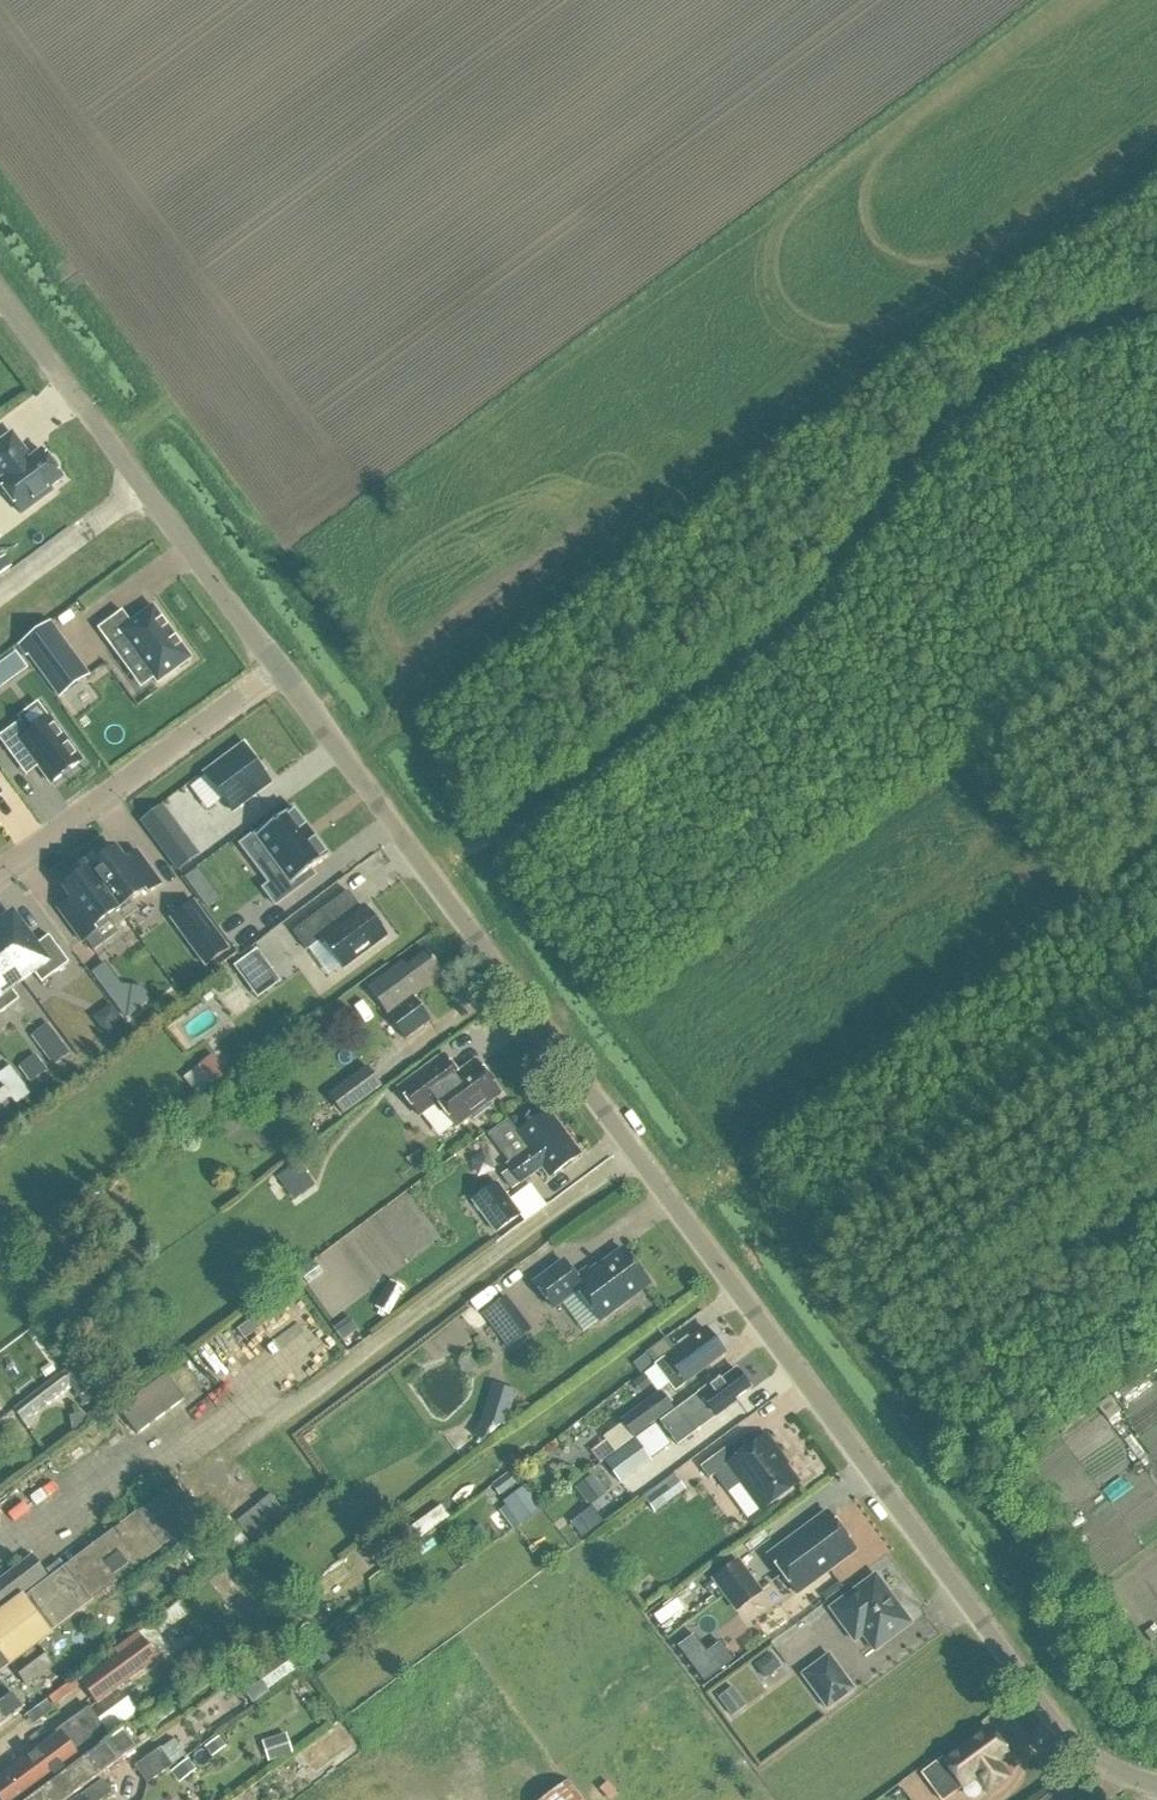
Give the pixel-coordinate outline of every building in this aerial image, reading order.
[(47,460),(41,452),(31,460),(12,434),(0,443),(0,480),(1,481),(0,482),(0,487),(21,516),(51,493),(49,490),(62,480),(56,472),(57,466),(53,461),(47,460)] [(191,660),(153,607),(130,624),(122,612),(97,630),(110,648),(123,638),(157,684),(191,660)] [(49,625),(21,646),(58,696),(87,675),(49,625)] [(82,762),(50,719),(29,735),(20,722),(0,737),(0,741),(19,766),(31,757),(51,784),(82,762)] [(263,775),(256,765),(258,763),(244,745),(242,746),(204,775),(232,813),(270,784),(263,775)] [(179,835),(159,808),(142,821),(162,849),(179,835)] [(267,829),(255,838),(283,875),(263,890),(275,906),(302,886),(298,880),(311,871),(328,858),(293,810),(267,829)] [(97,855),(84,864),(126,920),(137,912),(130,901),(144,891),(147,895),(161,885),(137,852),(124,862),(116,850),(102,861),(97,855)] [(126,920),(84,864),(72,873),(76,879),(62,890),(70,901),(58,910),(82,943),(95,933),(93,929),(107,918),(114,929),(126,920)] [(171,921),(205,967),(228,950),(194,904),(171,921)] [(381,928),(384,926),(374,913),(371,915),(364,906),(336,928),(323,910),(294,932),(308,950),(323,939),(345,969),(387,937),(381,928)] [(0,929),(0,951),(21,980),(32,972),(41,984),(69,964),(49,937),(33,949),(12,920),(0,929)] [(257,950),(233,967),(249,988),(272,971),(257,950)] [(429,1021),(412,999),(445,974),(427,950),(405,966),(403,963),(368,988),(405,1039),(429,1021)] [(21,980),(0,951),(0,1014),(19,1001),(10,988),(21,980)] [(105,962),(91,971),(124,1021),(149,1005),(134,982),(123,989),(105,962)] [(106,1037),(124,1023),(111,1005),(92,1019),(106,1037)] [(54,1065),(70,1054),(59,1039),(43,1050),(54,1065)] [(198,1095),(229,1070),(214,1051),(182,1076),(198,1095)] [(474,1120),(490,1108),(487,1103),(500,1093),(477,1061),(458,1075),(443,1055),(399,1088),(419,1115),(434,1104),(441,1113),(444,1110),(456,1126),(470,1115),(474,1120)] [(31,1085),(48,1072),(36,1056),(19,1069),(31,1085)] [(342,1116),(382,1088),(367,1067),(328,1096),(342,1116)] [(12,1100),(0,1084),(0,1108),(12,1100)] [(548,1111),(518,1133),(508,1120),(494,1131),(515,1160),(507,1166),(510,1170),(502,1176),(512,1189),(520,1183),(521,1184),(541,1169),(549,1179),(581,1155),(548,1111)] [(315,1186),(298,1163),(277,1178),(293,1201),(315,1186)] [(498,1183),(472,1202),(496,1235),(522,1216),(498,1183)] [(588,1269),(575,1279),(563,1263),(534,1284),(553,1309),(577,1291),(599,1321),(648,1285),(623,1250),(591,1274),(588,1269)] [(388,1316),(403,1289),(389,1281),(374,1308),(388,1316)] [(481,1314),(507,1348),(531,1331),(505,1297),(481,1314)] [(342,1342),(358,1330),(349,1318),(333,1330),(342,1342)] [(705,1329),(656,1366),(675,1391),(724,1354),(705,1329)] [(61,1374),(14,1410),(22,1421),(68,1385),(84,1407),(99,1395),(75,1364),(62,1374),(61,1374)] [(721,1410),(750,1389),(737,1370),(721,1382),(719,1380),(682,1407),(661,1423),(677,1446),(715,1418),(723,1413),(721,1410)] [(639,1393),(650,1384),(643,1375),(641,1377),(632,1384),(639,1393)] [(185,1401),(166,1376),(119,1411),(138,1436),(185,1401)] [(1120,1405),(1142,1442),(1156,1433),(1156,1382),(1120,1405)] [(633,1437),(672,1409),(660,1393),(621,1422),(633,1437)] [(481,1419),(506,1427),(511,1408),(486,1401),(481,1419)] [(654,1424),(636,1437),(650,1457),(668,1444),(654,1424)] [(459,1434),(448,1442),(457,1455),(469,1447),(459,1434)] [(700,1467),(709,1479),(730,1464),(763,1509),(797,1485),(777,1458),(781,1455),(767,1436),(740,1456),(731,1445),(700,1467)] [(605,1463),(619,1483),(650,1461),(636,1441),(605,1463)] [(492,1486),(499,1496),(515,1484),(508,1474),(492,1486)] [(593,1475),(575,1488),(584,1500),(601,1487),(593,1475)] [(675,1478),(644,1501),(654,1513),(685,1490),(675,1478)] [(47,1636),(46,1636),(163,1549),(162,1548),(200,1519),(174,1483),(0,1612),(0,1671),(47,1636)] [(519,1526),(540,1510),(524,1487),(503,1503),(505,1507),(519,1526)] [(288,1516),(271,1495),(238,1521),(238,1522),(217,1538),(233,1559),(288,1516)] [(411,1546),(449,1518),(441,1507),(403,1535),(411,1546)] [(512,1530),(519,1526),(505,1507),(499,1512),(512,1530)] [(589,1532),(603,1523),(591,1507),(578,1517),(589,1532)] [(797,1594),(855,1552),(827,1513),(769,1556),(797,1594)] [(467,1548),(486,1534),(479,1525),(460,1540),(467,1548)] [(415,1547),(422,1556),(436,1546),(429,1536),(415,1547)] [(182,1552),(171,1560),(176,1568),(187,1560),(182,1552)] [(0,1579),(0,1612),(47,1577),(31,1556),(0,1579)] [(763,1593),(738,1559),(710,1580),(735,1613),(763,1593)] [(874,1651),(911,1624),(875,1576),(830,1609),(854,1641),(863,1635),(874,1651)] [(120,1653),(82,1681),(98,1703),(158,1659),(142,1637),(140,1633),(118,1650),(120,1653)] [(719,1674),(722,1650),(695,1646),(692,1670),(719,1674)] [(25,1687),(52,1667),(37,1647),(11,1667),(25,1687)] [(262,1683),(267,1691),(295,1671),(282,1653),(255,1672),(262,1683)] [(765,1681),(782,1669),(771,1653),(753,1666),(765,1681)] [(854,1689),(829,1655),(802,1675),(827,1709),(854,1689)] [(1,1681),(0,1682),(0,1728),(23,1711),(1,1681)] [(270,1694),(267,1691),(262,1683),(245,1695),(253,1706),(270,1694)] [(731,1717),(746,1707),(733,1688),(718,1699),(731,1717)] [(180,1718),(164,1697),(140,1714),(151,1728),(137,1738),(129,1726),(29,1799),(69,1799),(180,1718)] [(47,1700),(26,1714),(32,1723),(53,1710),(47,1700)] [(93,1747),(90,1744),(105,1733),(96,1721),(88,1710),(69,1724),(71,1727),(0,1780),(0,1799),(1,1799),(22,1799),(93,1747)] [(303,1755),(314,1771),(355,1742),(343,1726),(303,1755)] [(988,1729),(943,1762),(941,1759),(920,1775),(939,1799),(944,1799),(975,1777),(987,1793),(1007,1778),(995,1763),(1007,1754),(988,1729)] [(268,1763),(293,1755),(286,1735),(262,1743),(268,1763)] [(212,1759),(226,1748),(219,1738),(205,1749),(212,1759)] [(147,1784),(172,1766),(159,1749),(134,1767),(147,1784)] [(184,1780),(197,1772),(188,1760),(176,1769),(184,1780)] [(570,1780),(544,1799),(585,1799),(570,1780)] [(103,1781),(77,1799),(103,1799),(112,1793),(103,1781)] [(1063,1784),(1047,1796),(1050,1799),(1073,1799),(1074,1799),(1063,1784)]
